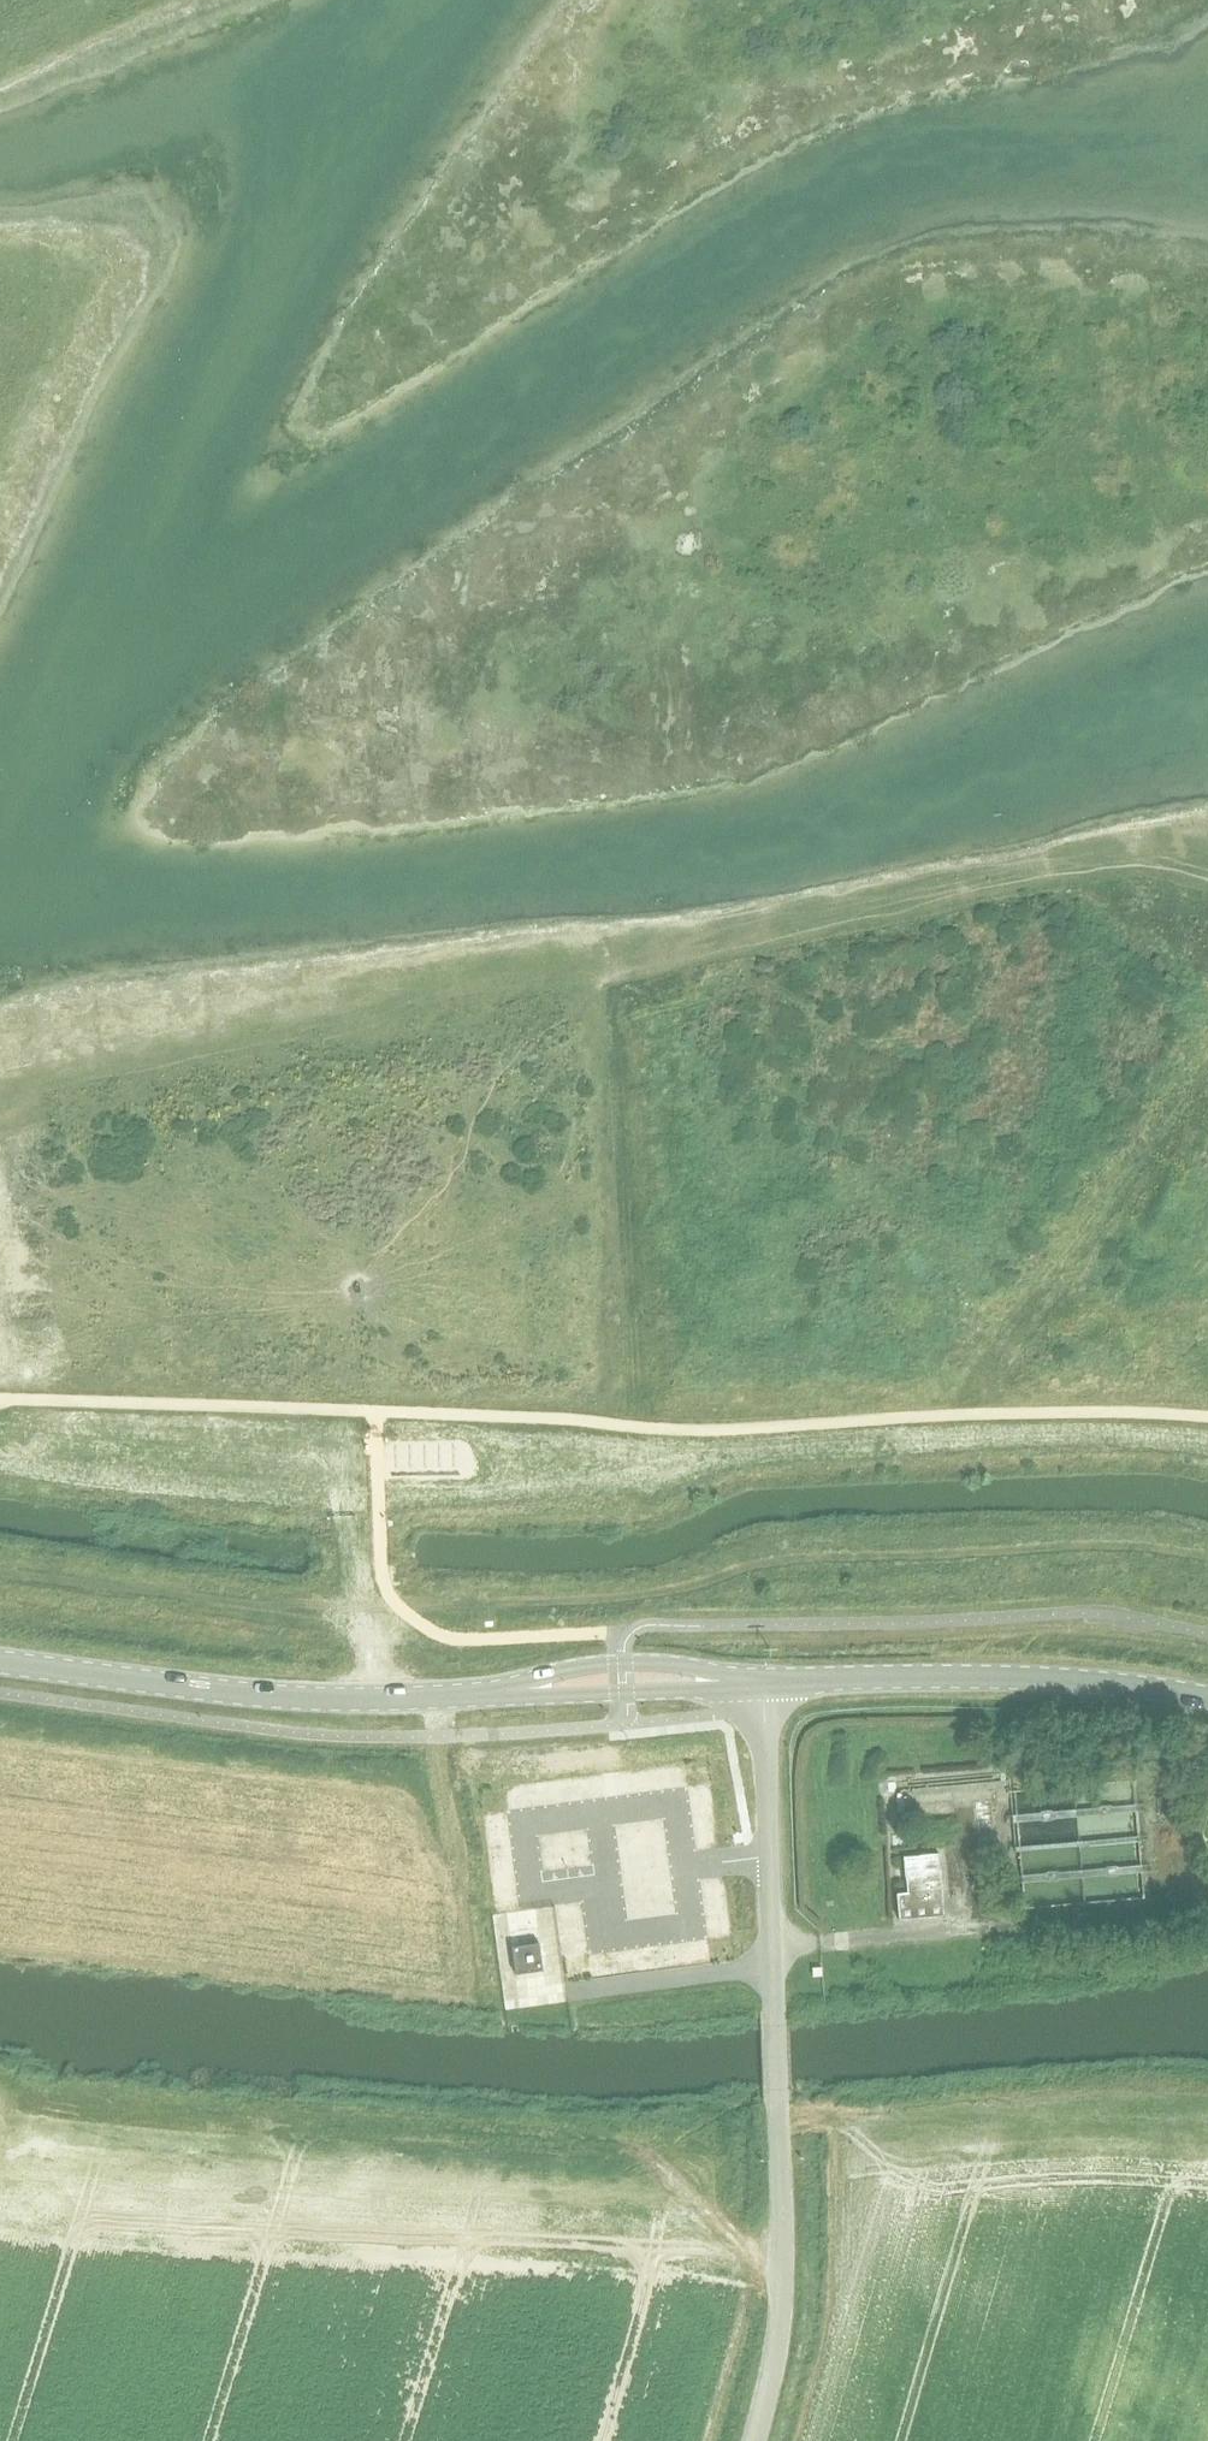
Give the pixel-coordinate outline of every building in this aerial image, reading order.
[(896,1919),(940,1915),(935,1854),(900,1857),(903,1892),(893,1893),(896,1919)] [(538,1947),(510,1950),(514,1975),(541,1971),(538,1947)]
